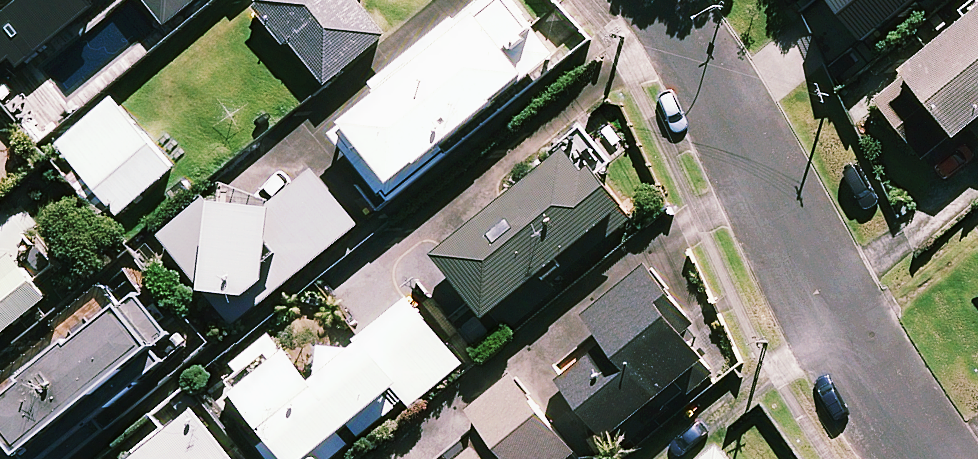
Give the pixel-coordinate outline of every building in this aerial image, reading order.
[(0,22),(0,92),(1,94),(94,14),(84,2),(87,0),(26,0),(0,22)] [(168,23),(196,0),(149,0),(168,23)] [(254,8),(287,49),(294,43),(327,83),(391,31),(365,0),(264,0),(254,8)] [(515,0),(482,0),(377,83),(384,92),(335,131),(387,197),(446,150),(441,144),(557,53),(515,0)] [(814,6),(849,51),(915,0),(821,0),(814,6)] [(910,54),(904,47),(840,98),(858,121),(881,103),(926,159),(973,122),(977,128),(977,0),(910,54)] [(172,169),(113,97),(58,144),(117,215),(172,169)] [(541,302),(545,308),(565,292),(555,280),(636,214),(577,141),(440,251),(505,331),(541,302)] [(267,205),(214,200),(210,195),(164,231),(235,323),(362,223),(317,166),(267,205)] [(50,295),(15,251),(0,263),(0,335),(50,295)] [(675,405),(719,370),(686,329),(697,320),(652,263),(591,312),(610,336),(563,374),(611,434),(664,391),(675,405)] [(105,286),(37,340),(43,349),(0,383),(0,388),(6,395),(0,400),(0,412),(38,458),(65,458),(106,426),(98,416),(188,345),(143,289),(121,306),(105,286)] [(275,435),(264,444),(276,458),(330,458),(350,443),(340,430),(351,421),(367,440),(464,363),(411,297),(314,375),(277,329),(224,371),(275,435)] [(575,455),(582,450),(525,377),(477,414),(489,430),(453,458),(578,458),(575,455)] [(239,452),(199,403),(132,458),(230,458),(239,452)] [(718,447),(704,458),(727,458),(718,447)]
